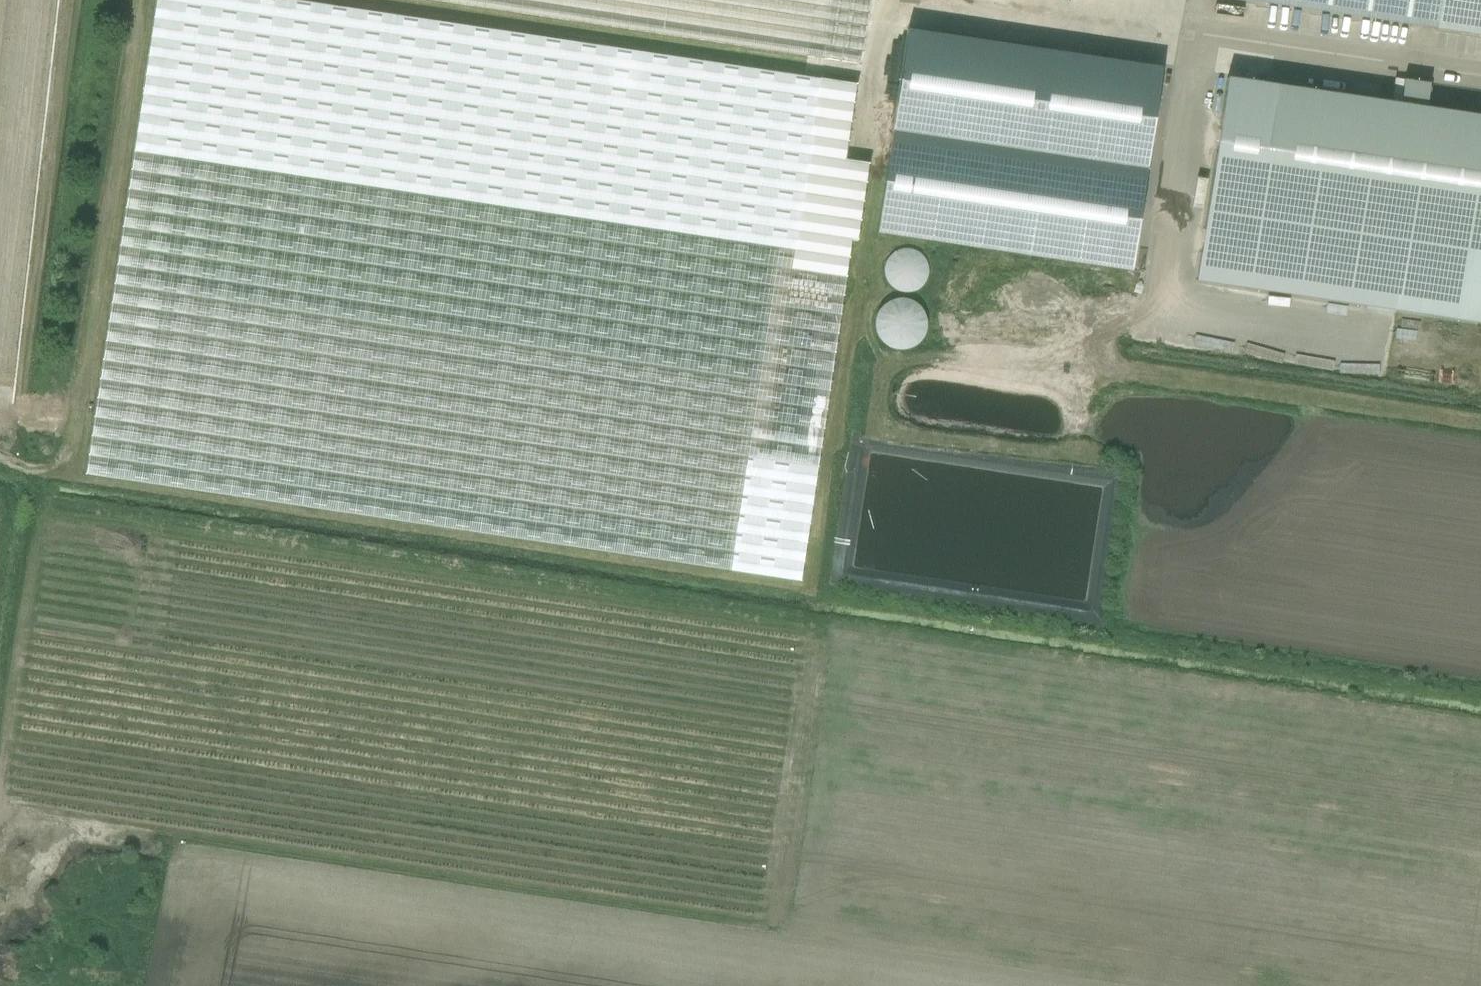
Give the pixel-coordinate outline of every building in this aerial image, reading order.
[(86,474),(800,580),(851,241),(856,241),(868,162),(845,159),(856,84),(293,0),(157,0),(86,474)] [(862,67),(871,0),(423,0),(862,67)] [(1480,35),(1480,0),(1247,0),(1480,35)] [(1161,67),(908,29),(877,233),(1131,271),(1161,67)] [(1426,107),(1430,84),(1404,80),(1400,103),(1227,78),(1197,280),(1480,323),(1480,115),(1426,107)] [(1070,326),(1079,270),(1016,261),(1007,317),(1070,326)] [(886,297),(876,324),(914,337),(923,310),(886,297)]
